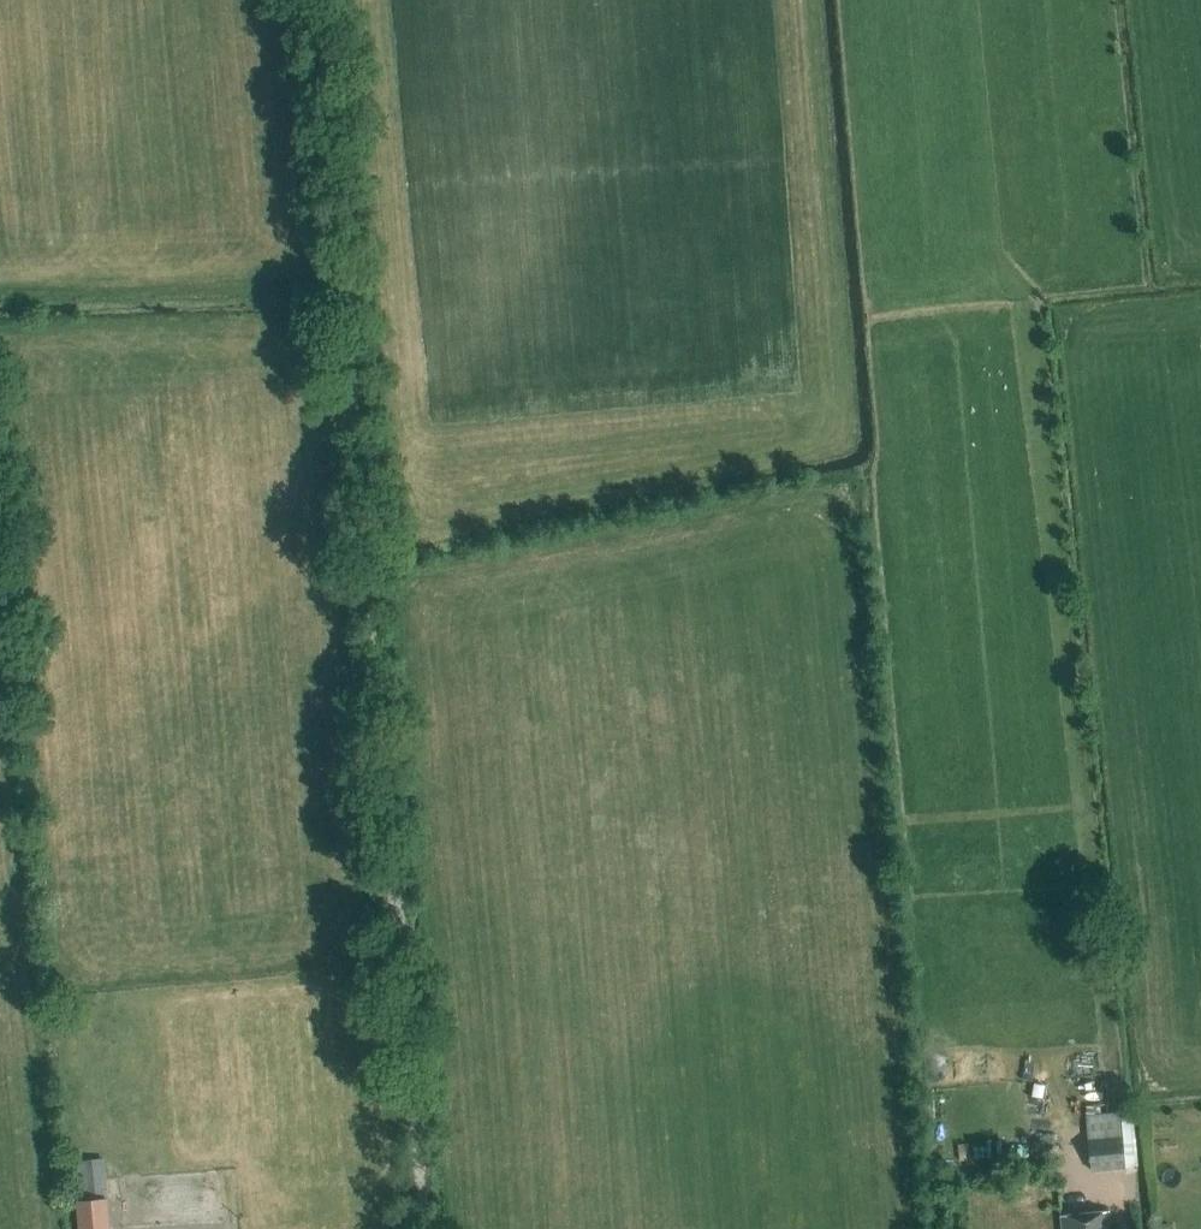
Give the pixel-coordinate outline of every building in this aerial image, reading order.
[(1044,1086),(1033,1083),(1030,1097),(1042,1100),(1044,1086)] [(1125,1167),(1120,1114),(1085,1117),(1090,1171),(1125,1167)] [(79,1196),(113,1195),(111,1157),(78,1158),(79,1196)] [(1063,1178),(1061,1167),(1050,1168),(1051,1179),(1063,1178)] [(108,1199),(79,1201),(81,1228),(111,1228),(108,1199)] [(1063,1228),(1111,1228),(1109,1211),(1061,1216),(1063,1228)]
